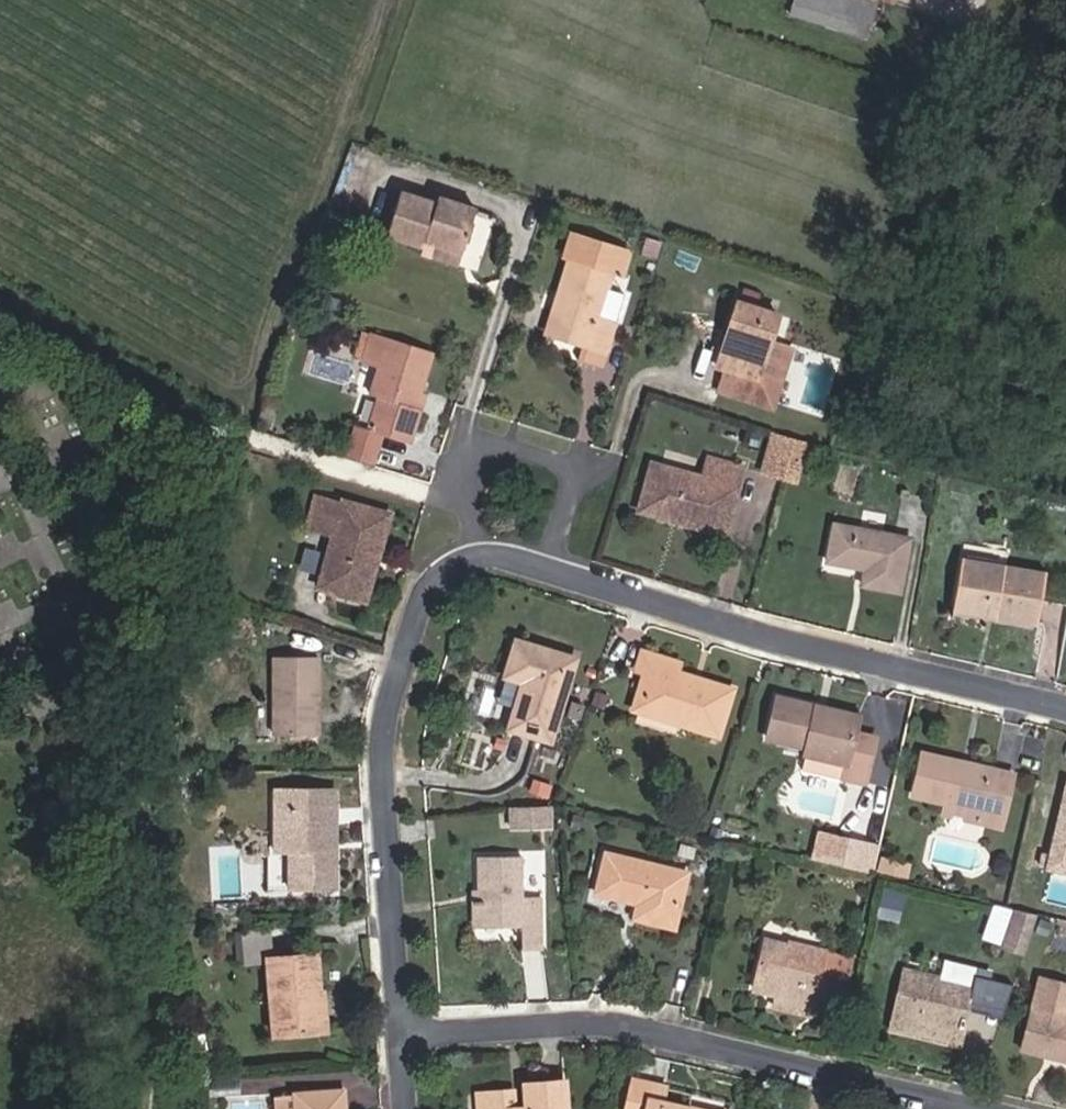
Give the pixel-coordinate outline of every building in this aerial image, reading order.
[(789,13),(866,37),(878,0),(793,0),(789,13)] [(402,191),(388,235),(421,247),(423,242),(459,254),(474,208),(455,202),(438,196),(436,202),(402,191)] [(559,293),(566,296),(554,336),(587,347),(584,357),(602,363),(605,353),(615,322),(606,319),(612,301),(604,298),(613,270),(619,272),(626,250),(568,231),(561,254),(571,257),(559,293)] [(419,255),(456,267),(459,254),(423,242),(421,247),(419,255)] [(559,293),(546,334),(554,336),(566,296),(559,293)] [(770,343),(778,315),(737,302),(728,331),(738,334),(726,371),(719,392),(773,409),(780,387),(758,380),(770,343)] [(406,397),(412,399),(427,350),(365,331),(357,358),(374,363),(364,394),(372,396),(363,426),(354,423),(343,457),(368,465),(378,431),(404,439),(413,407),(404,404),(406,397)] [(728,331),(716,368),(726,371),(738,334),(728,331)] [(792,350),(770,343),(758,380),(780,387),(792,350)] [(762,475),(783,480),(794,441),(772,435),(762,475)] [(796,484),(807,444),(794,441),(783,480),(796,484)] [(702,478),(652,464),(645,486),(656,489),(650,513),(723,534),(742,467),(708,458),(702,478)] [(645,486),(639,510),(650,513),(656,489),(645,486)] [(365,601),(388,517),(318,496),(309,527),(333,534),(319,588),(365,601)] [(898,591),(909,539),(835,524),(827,561),(865,569),(862,584),(898,591)] [(1037,623),(1046,573),(962,558),(954,610),(1037,623)] [(551,743),(577,660),(516,641),(505,678),(522,683),(508,729),(551,743)] [(635,710),(718,736),(732,691),(677,673),(680,664),(643,652),(637,672),(646,674),(635,710)] [(319,734),(318,658),(274,658),(275,734),(319,734)] [(843,779),(865,784),(875,740),(854,735),(856,725),(815,716),(818,707),(778,698),(768,741),(807,750),(803,766),(844,776),(843,779)] [(856,725),(858,717),(818,707),(815,716),(856,725)] [(1001,828),(1013,775),(922,754),(913,796),(945,803),(942,815),(1001,828)] [(1048,869),(1065,873),(1065,781),(1048,869)] [(510,826),(552,827),(553,805),(510,804),(510,826)] [(335,888),(335,808),(275,808),(275,851),(289,851),(289,889),(335,888)] [(843,865),(869,871),(874,850),(847,844),(843,865)] [(673,927),(687,874),(607,855),(597,893),(638,903),(634,918),(673,927)] [(523,898),(523,857),(479,857),(479,891),(473,891),(473,928),(522,927),(523,950),(543,949),(541,898),(523,898)] [(906,879),(910,865),(880,858),(876,872),(906,879)] [(978,901),(970,938),(990,943),(999,905),(978,901)] [(990,943),(1012,948),(1020,910),(1005,907),(999,905),(990,943)] [(831,976),(849,980),(854,959),(824,952),(790,944),(762,938),(750,991),(777,998),(776,1000),(811,1008),(819,973),(831,976)] [(233,1039),(274,1036),(319,1032),(316,992),(319,992),(317,955),(268,959),(272,1008),(231,1011),(233,1039)] [(958,1045),(972,987),(904,971),(890,1030),(958,1045)] [(831,976),(825,999),(844,1003),(849,980),(831,976)] [(1039,977),(1021,1051),(1046,1057),(1050,1054),(1056,1055),(1059,1059),(1060,1060),(1065,1062),(1065,983),(1039,977)] [(328,1031),(325,992),(319,992),(316,992),(319,1032),(328,1031)] [(994,1038),(1001,1019),(975,1009),(968,1029),(994,1038)] [(689,1106),(665,1100),(668,1087),(633,1079),(626,1108),(704,1108),(689,1106)] [(564,1082),(525,1085),(526,1099),(515,1100),(514,1092),(479,1094),(480,1108),(566,1108),(564,1082)] [(296,1108),(343,1108),(342,1092),(295,1094),(296,1108)] [(692,1095),(689,1106),(704,1108),(729,1108),(730,1104),(692,1095)]
